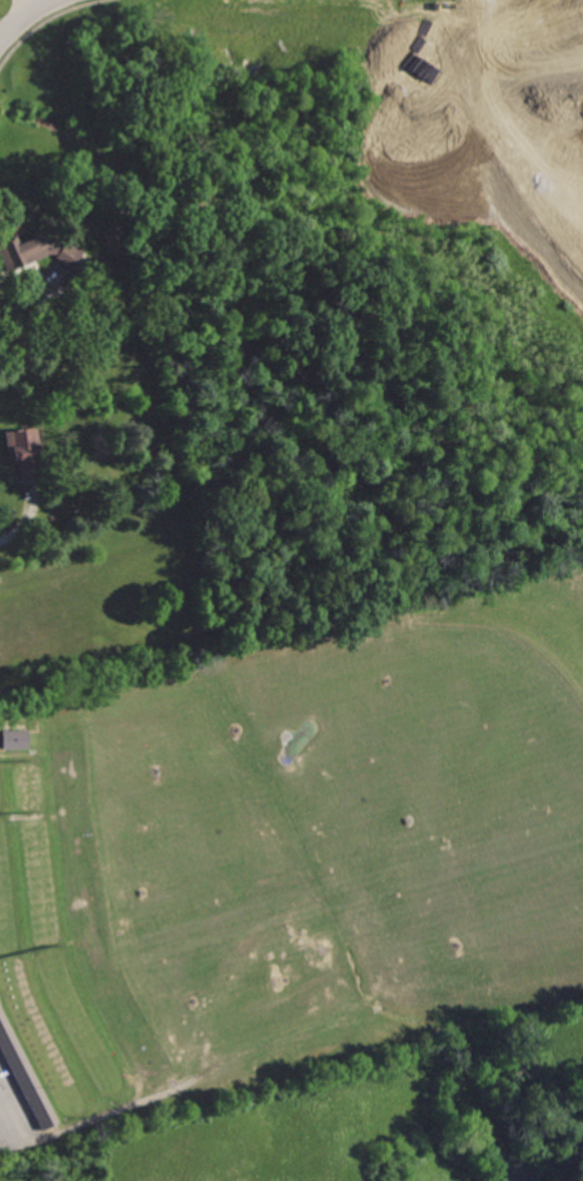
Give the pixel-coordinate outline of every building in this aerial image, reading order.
[(0,239),(0,248),(12,271),(47,255),(65,261),(80,267),(92,252),(68,234),(49,244),(43,230),(21,242),(16,232),(0,239)] [(5,428),(8,462),(17,461),(19,479),(34,478),(49,475),(42,423),(5,428)] [(0,748),(26,747),(25,729),(0,730),(0,731),(0,748)] [(45,1132),(64,1123),(0,1007),(0,1048),(45,1132)]
